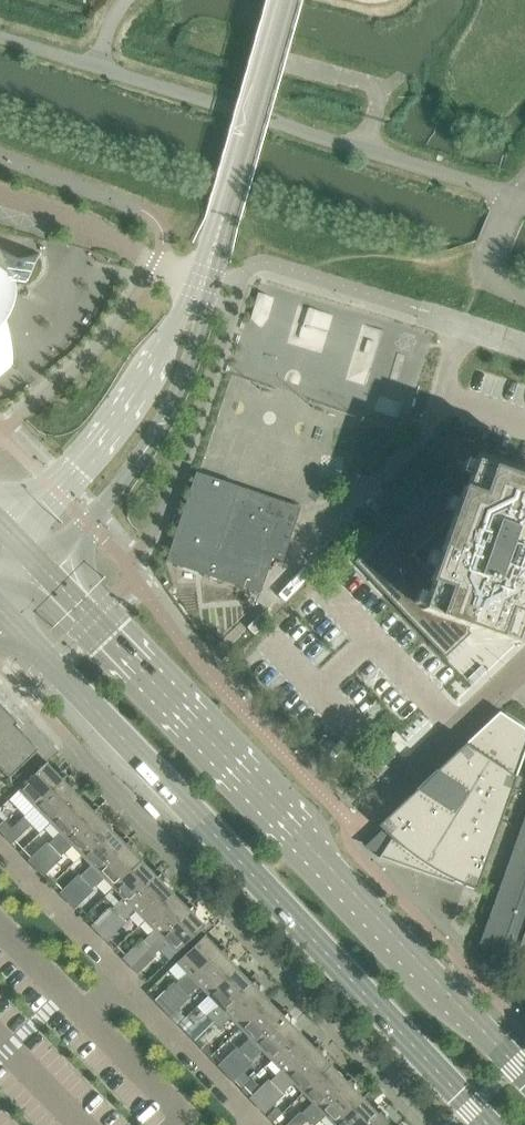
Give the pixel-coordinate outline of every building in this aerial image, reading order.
[(10,278),(14,279),(14,278),(14,277),(0,267),(0,304),(10,278)] [(13,365),(13,364),(12,363),(9,364),(0,342),(0,377),(13,365)] [(355,562),(445,658),(471,634),(468,631),(470,626),(481,630),(480,631),(516,644),(524,618),(524,479),(476,461),(473,470),(457,465),(355,562)] [(282,560),(299,507),(195,472),(165,562),(260,594),(272,557),(282,560)] [(8,779),(37,750),(13,726),(16,723),(0,706),(0,771),(8,779)] [(524,753),(524,729),(514,722),(499,712),(378,826),(391,839),(379,858),(453,884),(455,881),(465,886),(476,890),(524,753)] [(395,732),(387,740),(389,742),(399,753),(408,745),(406,743),(395,732)] [(22,819),(65,776),(60,771),(58,774),(54,773),(46,764),(17,791),(28,802),(16,813),(22,819)] [(49,824),(77,797),(68,788),(68,783),(70,781),(65,776),(22,819),(28,826),(40,814),(49,824)] [(53,852),(97,809),(93,805),(91,807),(86,807),(77,797),(49,824),(59,835),(48,846),(53,852)] [(81,857),(109,829),(100,820),(100,815),(102,814),(97,809),(53,852),(59,858),(71,847),(81,857)] [(479,947),(515,961),(518,955),(524,958),(524,819),(479,947)] [(86,884),(129,841),(125,837),(122,839),(117,838),(109,829),(81,857),(91,867),(80,878),(86,884)] [(112,889),(140,862),(131,853),(132,848),(134,846),(129,841),(86,884),(92,890),(103,879),(112,889)] [(117,917),(161,874),(156,869),(154,871),(148,871),(140,862),(112,889),(122,899),(111,910),(117,917)] [(144,922),(171,894),(162,885),(162,881),(165,878),(161,874),(117,917),(124,923),(135,912),(144,922)] [(148,949),(192,907),(187,902),(186,903),(180,903),(171,894),(144,922),(154,932),(142,943),(148,949)] [(175,954),(203,927),(194,918),(194,913),(196,912),(192,907),(148,949),(154,956),(166,945),(175,954)] [(180,991),(224,949),(220,944),(217,946),(211,946),(203,938),(176,964),(186,974),(174,985),(180,991)] [(208,997),(234,970),(227,962),(227,955),(229,953),(224,949),(180,991),(186,998),(198,986),(208,997)] [(212,1024),(256,982),(251,977),(249,979),(242,978),(234,970),(208,997),(217,1007),(206,1018),(212,1024)] [(238,1029),(267,1003),(259,995),(259,988),(260,986),(256,982),(212,1024),(218,1030),(229,1019),(238,1029)] [(243,1056),(287,1014),(283,1009),(280,1012),(275,1012),(267,1003),(238,1029),(248,1040),(237,1050),(243,1056)] [(271,1062),(298,1035),(290,1027),(290,1021),(292,1019),(287,1014),(243,1056),(249,1062),(261,1051),(271,1062)] [(275,1089),(319,1046),(315,1041),(312,1044),(306,1044),(298,1035),(271,1062),(281,1072),(270,1083),(275,1089)] [(302,1094),(330,1068),(322,1060),(322,1053),(324,1051),(319,1046),(275,1089),(281,1095),(293,1084),(302,1094)] [(306,1121),(351,1079),(346,1074),(344,1076),(338,1076),(330,1068),(302,1094),(311,1104),(300,1115),(306,1121)] [(361,1100),(353,1092),(353,1086),(356,1083),(351,1079),(306,1121),(310,1124),(315,1124),(324,1117),(332,1124),(336,1124),(361,1100)] [(383,1111),(378,1106),(375,1108),(369,1108),(361,1100),(336,1124),(368,1124),(383,1111)] [(385,1123),(385,1117),(387,1116),(383,1111),(368,1124),(387,1124),(385,1123)]
